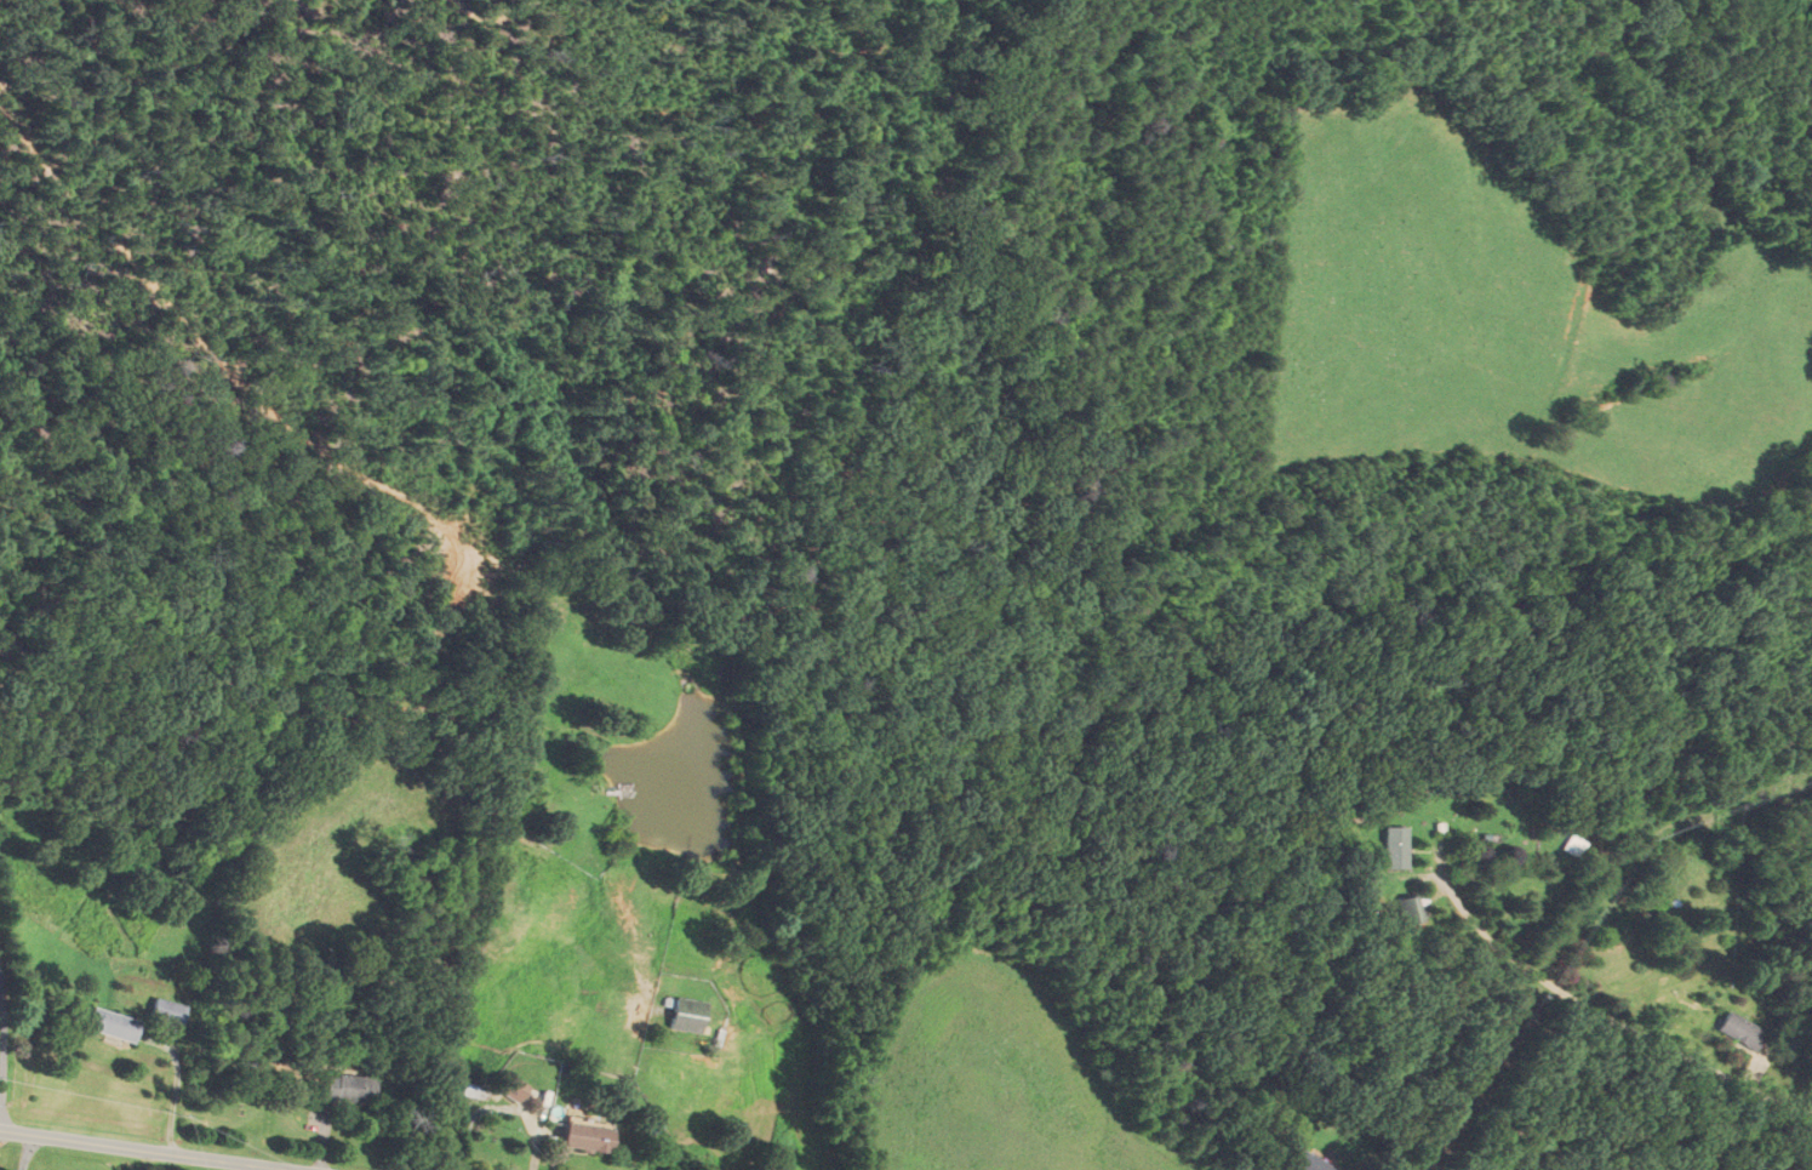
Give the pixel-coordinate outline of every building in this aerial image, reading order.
[(1425,919),(1416,894),(1397,901),(1406,926),(1425,919)] [(669,1028),(699,1034),(705,1003),(674,997),(669,1028)] [(183,1007),(153,998),(147,1018),(178,1027),(183,1007)] [(84,1030),(131,1044),(138,1021),(90,1007),(84,1030)] [(1716,1031),(1756,1052),(1766,1033),(1726,1012),(1716,1031)] [(373,1080),(326,1073),(323,1099),(370,1106),(373,1080)] [(514,1104),(524,1086),(503,1073),(493,1091),(514,1104)] [(609,1127),(562,1121),(559,1148),(606,1154),(609,1127)] [(1296,1147),(1283,1169),(1335,1169),(1296,1147)]
